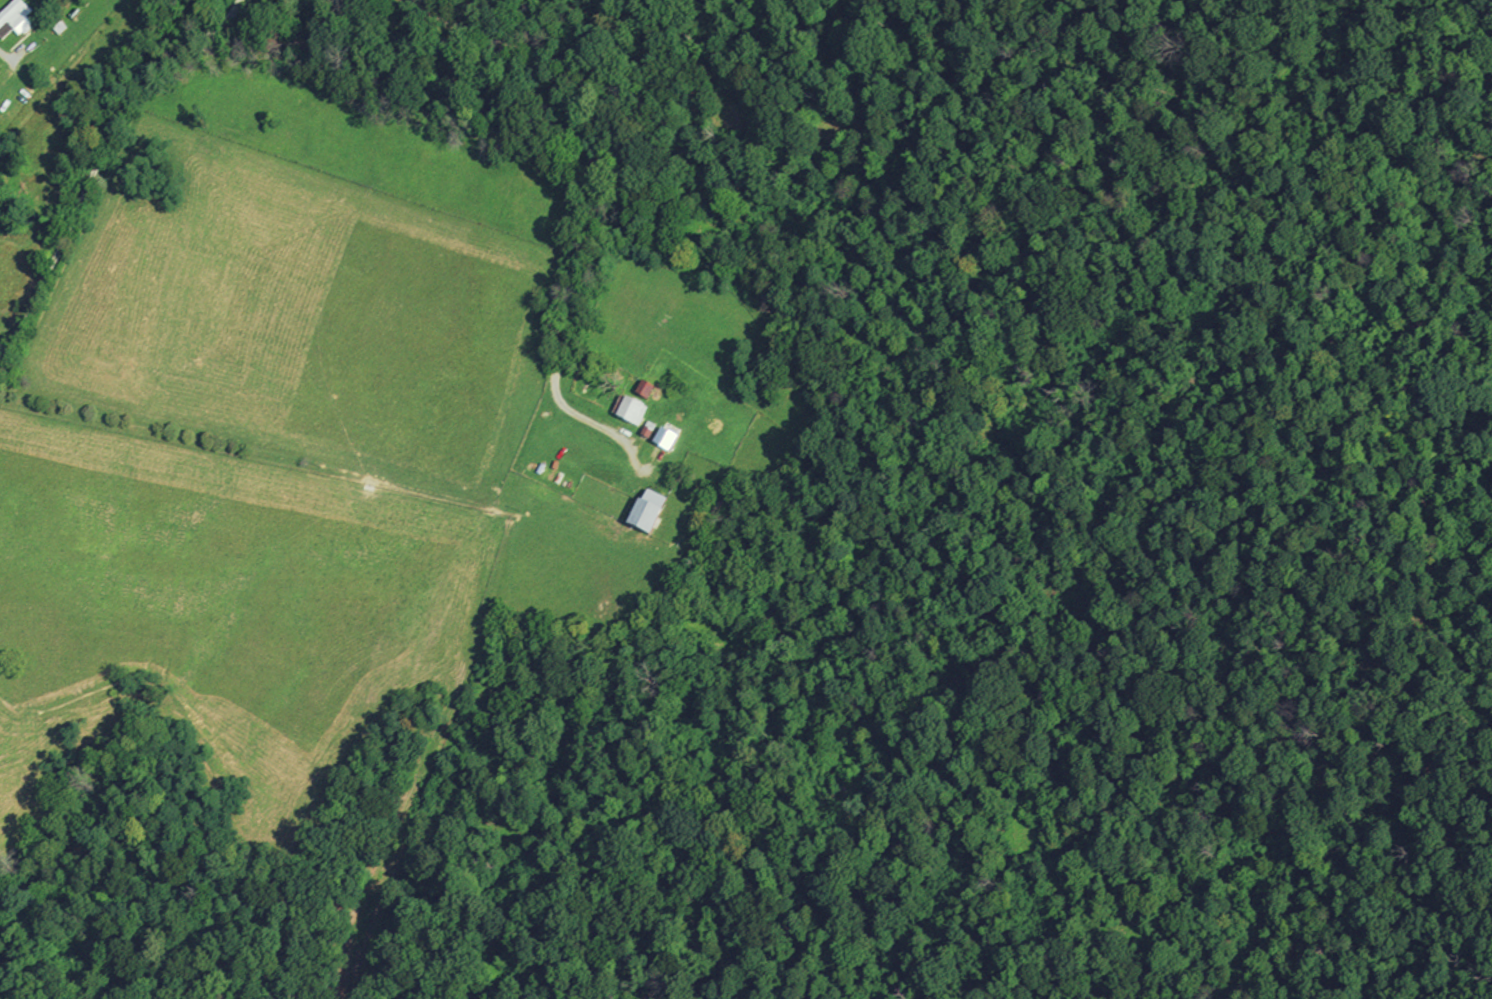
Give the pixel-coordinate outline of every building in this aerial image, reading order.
[(20,37),(33,24),(26,18),(32,12),(20,0),(14,0),(0,14),(0,38),(2,40),(12,29),(20,37)] [(631,395),(643,399),(648,384),(636,380),(631,395)] [(642,405),(619,395),(610,416),(634,425),(642,405)] [(648,536),(665,498),(642,488),(626,526),(648,536)]
